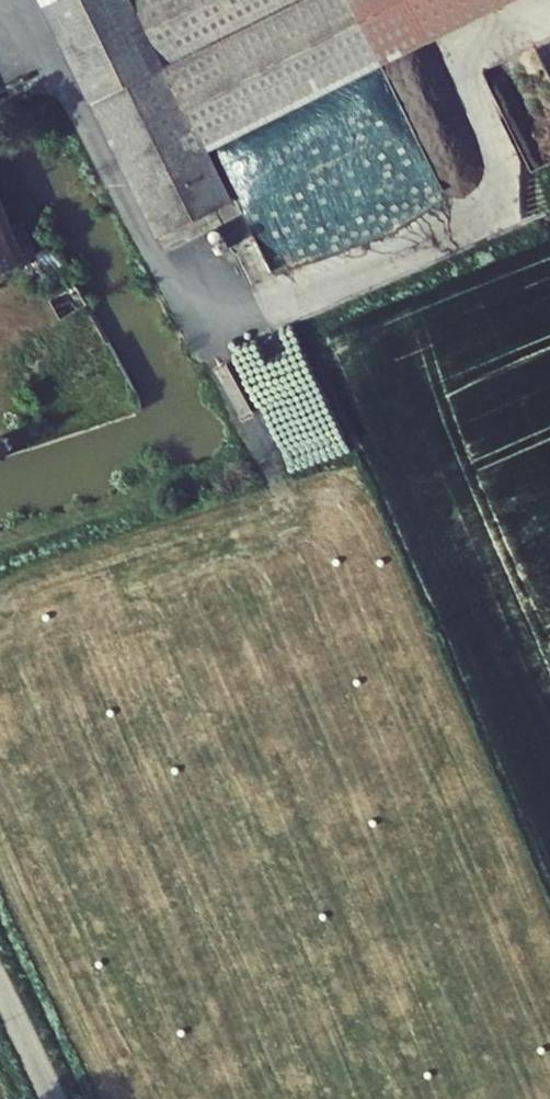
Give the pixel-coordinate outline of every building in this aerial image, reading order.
[(97,99),(172,62),(141,0),(48,0),(97,99)] [(97,99),(166,237),(241,200),(214,146),(508,0),(141,0),(172,62),(97,99)] [(20,119),(0,76),(0,127),(20,119)] [(426,120),(399,189),(439,205),(460,151),(455,148),(461,134),(426,120)] [(5,286),(50,265),(6,170),(0,172),(0,274),(5,286)]
